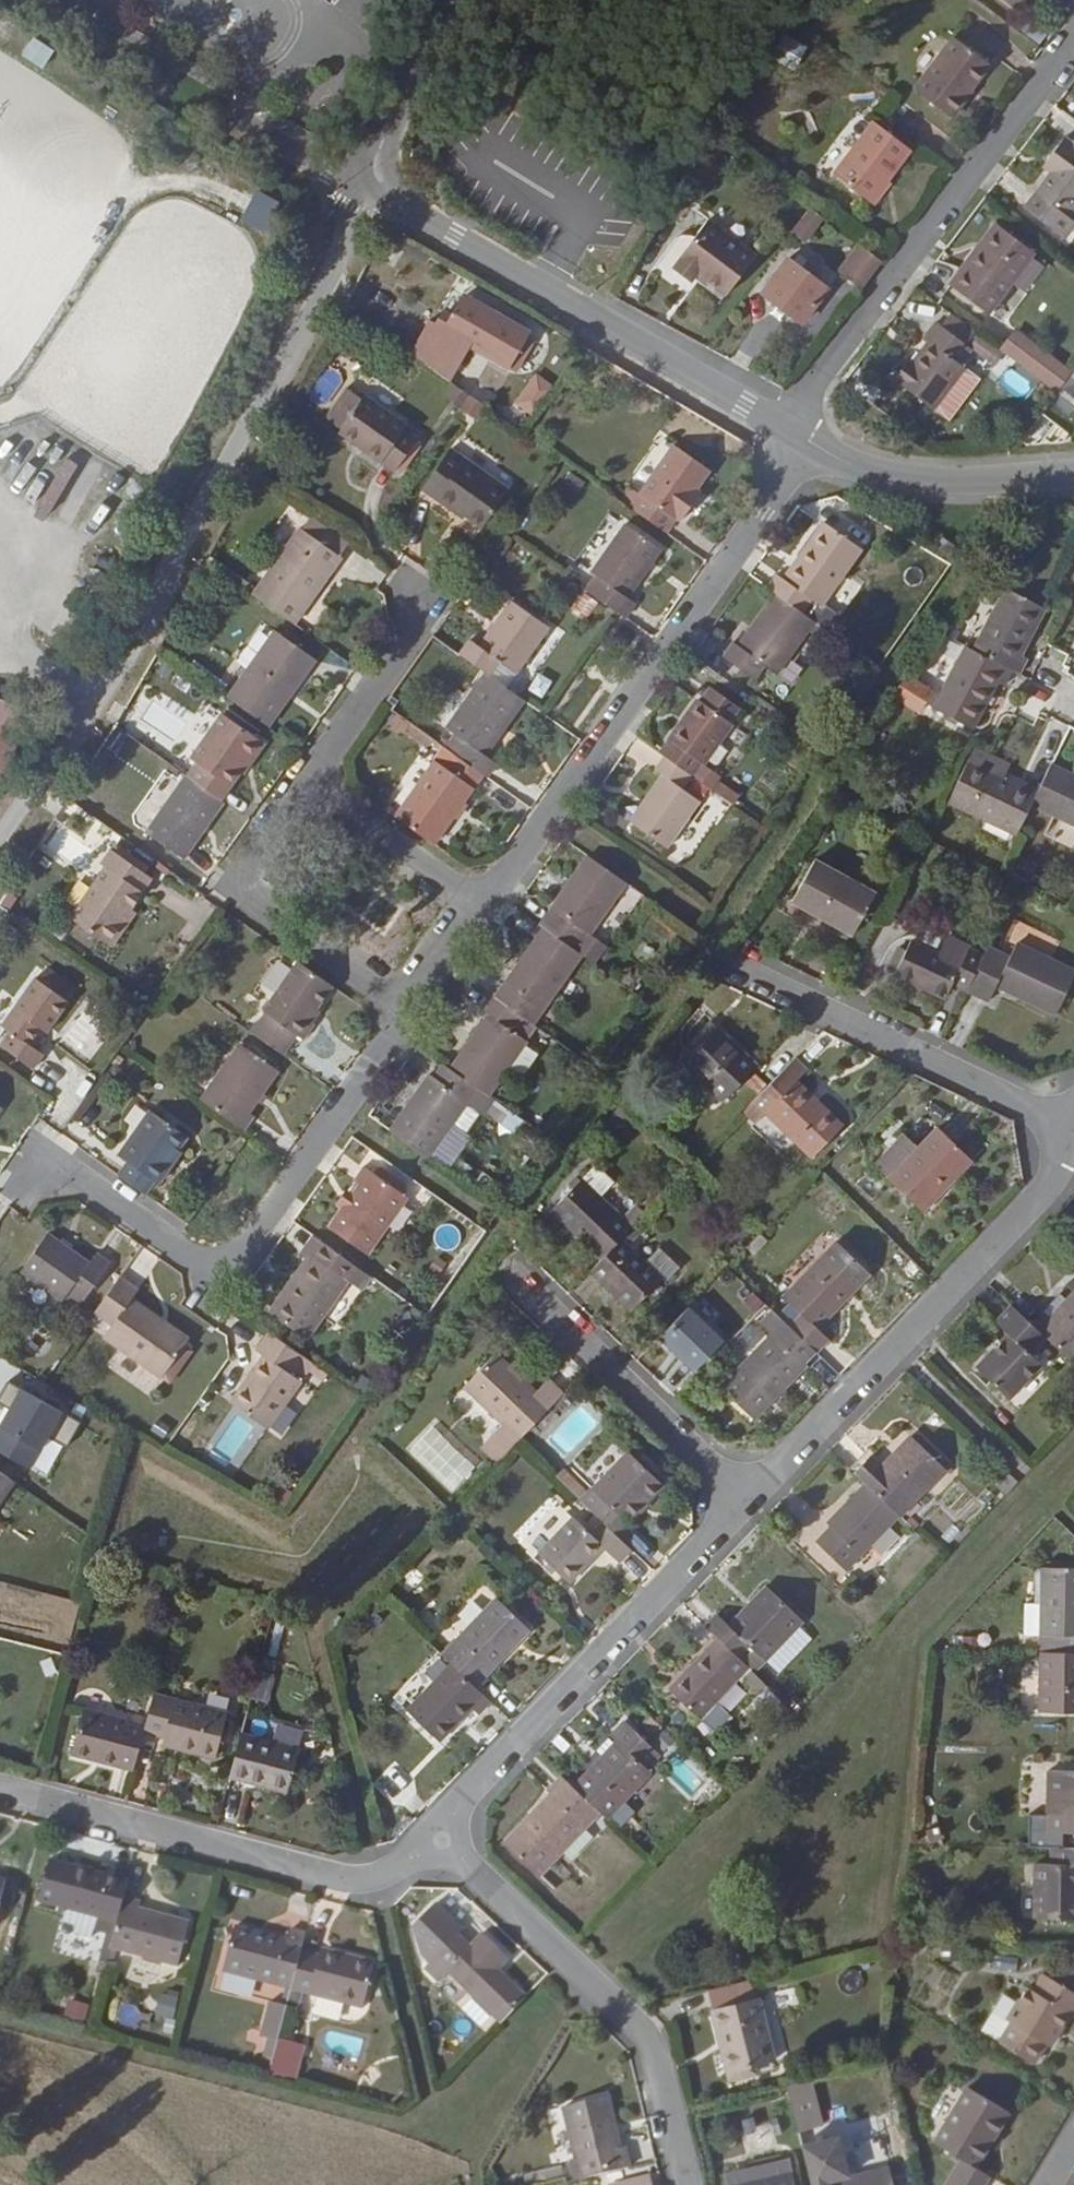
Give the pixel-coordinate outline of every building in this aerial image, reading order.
[(1018,10),(1026,0),(1004,0),(1018,10)] [(966,96),(972,89),(991,65),(953,36),(913,88),(953,119),(969,98),(966,96)] [(23,57),(46,65),(53,45),(30,37),(23,57)] [(974,91),(972,89),(966,96),(969,98),(974,91)] [(884,188),(889,181),(912,150),(872,120),(831,174),(874,205),(886,190),(884,188)] [(1051,171),(1023,207),(1067,240),(1073,230),(1073,221),(1068,216),(1073,209),(1073,145),(1063,138),(1050,156),(1058,162),(1051,171)] [(1043,165),(1051,171),(1058,162),(1050,156),(1043,165)] [(256,187),(241,217),(264,229),(279,198),(256,187)] [(810,208),(791,232),(806,243),(825,219),(810,208)] [(709,219),(677,262),(679,262),(674,269),(691,282),(697,275),(726,296),(757,256),(709,219)] [(1019,274),(1035,252),(997,223),(974,254),(977,256),(965,272),(963,270),(950,286),(989,315),(1013,282),(1019,274)] [(864,247),(843,273),(861,287),(881,261),(864,247)] [(1049,264),(1035,252),(1019,274),(1013,282),(1026,293),(1049,264)] [(788,258),(762,294),(802,323),(828,288),(788,258)] [(524,345),(461,308),(441,341),(425,331),(416,347),(447,366),(456,350),(504,378),(524,345)] [(953,313),(943,326),(967,344),(977,331),(953,313)] [(937,322),(924,339),(929,343),(914,362),(910,360),(895,380),(934,409),(946,394),(960,405),(981,379),(965,367),(960,364),(972,348),(967,344),(943,326),(937,322)] [(993,343),(985,355),(994,362),(1003,350),(993,343)] [(1022,399),(1033,386),(1009,367),(999,380),(1022,399)] [(946,394),(934,409),(949,421),(960,405),(946,394)] [(467,407),(454,397),(445,411),(458,421),(467,407)] [(341,439),(337,444),(394,485),(418,451),(403,441),(407,437),(364,406),(361,411),(348,401),(327,429),(341,439)] [(467,407),(458,421),(475,432),(484,418),(467,407)] [(35,502),(51,512),(82,463),(65,453),(35,502)] [(673,454),(627,517),(666,545),(676,529),(679,531),(695,509),(691,506),(710,481),(673,454)] [(507,503),(449,462),(420,501),(451,523),(454,520),(481,539),(507,503)] [(306,525),(296,539),(339,569),(349,555),(321,535),(306,525)] [(767,597),(775,603),(740,653),(734,649),(722,666),(755,689),(766,674),(777,681),(814,630),(805,623),(815,610),(822,616),(864,558),(824,529),(797,568),(805,573),(792,592),(784,587),(778,582),(767,597)] [(624,534),(591,583),(593,586),(584,600),(627,631),(637,613),(629,607),(662,560),(624,534)] [(296,539),(250,606),(294,637),(311,611),(304,605),(321,580),(328,585),(339,569),(296,539)] [(940,544),(934,556),(947,564),(953,552),(940,544)] [(784,587),(792,592),(805,573),(797,568),(784,587)] [(328,585),(321,580),(304,605),(311,611),(328,585)] [(998,604),(969,658),(960,653),(932,706),(974,729),(994,692),(1000,696),(1009,679),(1017,683),(1026,664),(1021,661),(1040,626),(998,604)] [(509,611),(477,656),(467,648),(456,663),(485,684),(490,688),(498,674),(516,686),(549,639),(509,611)] [(316,672),(271,641),(224,709),(269,740),(287,714),(279,708),(299,680),(306,685),(316,672)] [(907,671),(892,696),(920,713),(935,688),(907,671)] [(498,674),(490,688),(507,700),(516,686),(498,674)] [(306,685),(299,680),(279,708),(287,714),(306,685)] [(490,688),(485,684),(445,740),(464,755),(456,767),(482,785),(487,789),(496,776),(484,767),(525,712),(507,700),(490,688)] [(708,694),(697,708),(731,732),(741,719),(708,694)] [(663,765),(694,786),(731,732),(697,708),(659,761),(663,765)] [(220,726),(188,773),(194,778),(187,789),(218,812),(236,787),(246,774),(251,777),(265,756),(220,726)] [(433,856),(482,785),(456,767),(442,757),(393,827),(433,856)] [(1034,800),(1073,819),(1073,772),(1052,762),(1034,800)] [(694,786),(663,765),(653,778),(660,783),(643,807),(649,811),(633,833),(666,857),(709,796),(694,786)] [(966,766),(946,809),(1015,842),(1034,800),(966,766)] [(251,777),(246,774),(236,787),(240,790),(251,777)] [(184,875),(226,817),(218,812),(187,789),(174,780),(133,836),(184,875)] [(628,830),(633,833),(649,811),(643,807),(628,830)] [(125,859),(119,867),(148,887),(153,880),(125,859)] [(1021,860),(1015,874),(1031,881),(1037,868),(1021,860)] [(105,886),(73,931),(113,961),(128,940),(122,936),(153,891),(148,887),(119,867),(113,864),(100,882),(105,886)] [(390,1142),(428,1168),(467,1112),(471,1115),(481,1101),(489,1107),(538,1038),(534,1035),(584,966),(578,962),(592,943),(627,894),(586,865),(538,934),(544,938),(495,1008),(494,1007),(482,1024),(487,1028),(451,1080),(444,1075),(435,1088),(431,1085),(390,1142)] [(807,872),(786,919),(850,948),(871,902),(807,872)] [(936,960),(959,971),(964,959),(967,960),(969,953),(945,942),(936,960)] [(592,943),(578,962),(598,975),(611,957),(592,943)] [(996,997),(1056,1025),(1073,985),(1073,980),(1013,952),(1007,965),(988,955),(982,968),(964,959),(959,971),(936,960),(907,947),(890,984),(944,1010),(951,994),(988,1012),(996,997)] [(265,1026),(251,1044),(285,1069),(299,1048),(305,1052),(317,1037),(311,1033),(335,1000),(298,974),(261,1023),(265,1026)] [(45,980),(38,993),(66,1012),(74,998),(45,980)] [(34,990),(0,1035),(10,1042),(0,1056),(0,1057),(33,1082),(45,1066),(33,1058),(48,1038),(52,1041),(71,1016),(66,1012),(38,993),(34,990)] [(718,1034),(681,1072),(723,1111),(758,1073),(718,1034)] [(243,1058),(202,1113),(249,1146),(260,1131),(253,1126),(282,1088),(243,1058)] [(844,1134),(797,1089),(809,1077),(797,1065),(732,1132),(745,1144),(754,1134),(802,1178),(844,1134)] [(516,1131),(524,1118),(499,1102),(490,1114),(516,1131)] [(151,1124),(119,1168),(127,1175),(118,1187),(148,1207),(156,1194),(160,1196),(174,1178),(170,1175),(188,1151),(151,1124)] [(888,1188),(923,1221),(973,1171),(938,1137),(888,1188)] [(590,1177),(580,1187),(599,1204),(612,1191),(598,1177),(590,1177)] [(382,1179),(376,1187),(400,1205),(406,1197),(382,1179)] [(371,1267),(410,1212),(400,1205),(376,1187),(366,1180),(355,1195),(360,1199),(331,1238),(371,1267)] [(548,1220),(600,1270),(589,1281),(631,1322),(661,1291),(620,1249),(645,1223),(629,1209),(617,1222),(599,1204),(580,1187),(548,1220)] [(762,1239),(743,1221),(725,1238),(745,1256),(762,1239)] [(97,1265),(91,1275),(49,1245),(21,1285),(64,1315),(66,1311),(80,1321),(112,1276),(97,1265)] [(762,1334),(774,1345),(721,1399),(755,1432),(809,1376),(807,1374),(818,1363),(820,1365),(833,1351),(821,1339),(870,1288),(834,1253),(783,1305),(802,1323),(789,1336),(774,1322),(762,1334)] [(660,1257),(645,1273),(661,1291),(665,1294),(680,1279),(660,1257)] [(294,1278),(300,1281),(310,1267),(305,1263),(294,1278)] [(269,1324),(308,1352),(349,1294),(310,1267),(300,1281),(307,1286),(298,1299),(291,1294),(269,1324)] [(291,1294),(298,1299),(307,1286),(300,1281),(291,1294)] [(111,1337),(104,1347),(164,1390),(185,1359),(157,1339),(163,1332),(132,1310),(138,1301),(123,1288),(96,1326),(111,1337)] [(1011,1312),(994,1330),(1007,1343),(975,1376),(1008,1408),(1042,1373),(1035,1366),(1051,1349),(1072,1370),(1073,1368),(1073,1296),(1066,1304),(1068,1306),(1049,1326),(1043,1321),(1031,1331),(1011,1312)] [(1043,1321),(1049,1326),(1068,1306),(1066,1304),(1060,1298),(1041,1319),(1043,1321)] [(697,1371),(727,1337),(689,1303),(659,1337),(697,1371)] [(163,1332),(157,1339),(185,1359),(190,1351),(163,1332)] [(307,1371),(270,1344),(255,1364),(263,1371),(230,1415),(267,1443),(302,1397),(293,1389),(307,1371)] [(549,1391),(537,1404),(525,1393),(510,1378),(497,1365),(465,1397),(505,1438),(491,1452),(506,1465),(519,1451),(562,1405),(549,1391)] [(510,1378),(525,1393),(532,1386),(516,1372),(510,1378)] [(0,1412),(0,1451),(48,1478),(81,1420),(16,1384),(0,1412)] [(853,1484),(864,1494),(828,1532),(832,1537),(818,1552),(847,1581),(898,1527),(901,1529),(949,1479),(913,1444),(883,1476),(871,1464),(853,1484)] [(506,1465),(491,1452),(484,1460),(498,1473),(506,1465)] [(8,1489),(21,1470),(0,1456),(0,1483),(8,1489)] [(635,1532),(631,1529),(664,1492),(628,1459),(594,1496),(607,1508),(594,1523),(606,1534),(620,1547),(635,1532)] [(554,1478),(578,1496),(589,1482),(565,1464),(554,1478)] [(948,1493),(971,1515),(982,1504),(958,1482),(948,1493)] [(13,1492),(8,1489),(0,1483),(0,1510),(13,1492)] [(570,1592),(604,1556),(620,1573),(633,1560),(620,1547),(606,1534),(594,1547),(573,1527),(539,1563),(570,1592)] [(1041,1575),(1041,1579),(1041,1634),(1040,1722),(1073,1722),(1073,1575),(1041,1575)] [(1041,1634),(1041,1579),(1032,1612),(1026,1634),(1041,1634)] [(716,1712),(749,1677),(744,1672),(754,1660),(766,1672),(804,1631),(767,1596),(730,1635),(717,1623),(705,1636),(718,1648),(669,1699),(700,1729),(716,1712)] [(432,1655),(476,1698),(532,1641),(502,1612),(455,1660),(441,1646),(432,1655)] [(268,1702),(274,1676),(256,1672),(250,1697),(268,1702)] [(476,1698),(450,1674),(406,1718),(440,1751),(471,1719),(478,1725),(491,1713),(476,1698)] [(225,1725),(151,1708),(143,1738),(141,1747),(161,1751),(179,1755),(176,1765),(213,1773),(225,1725)] [(716,1712),(700,1729),(716,1744),(732,1727),(716,1712)] [(771,1727),(780,1736),(792,1724),(783,1716),(771,1727)] [(69,1770),(131,1787),(141,1747),(143,1738),(82,1722),(69,1770)] [(541,1890),(602,1824),(607,1828),(651,1783),(648,1781),(662,1766),(623,1730),(608,1746),(617,1755),(575,1799),(564,1788),(548,1804),(551,1807),(505,1855),(541,1890)] [(226,1792),(240,1796),(284,1807),(297,1759),(252,1748),(238,1744),(226,1792)] [(158,1761),(176,1765),(179,1755),(161,1751),(158,1761)] [(1048,1779),(1047,1824),(1062,1824),(1062,1841),(1073,1841),(1073,1778),(1048,1779)] [(1052,1855),(1035,1868),(1034,1926),(1073,1926),(1073,1855),(1052,1855)] [(130,1897),(52,1877),(41,1919),(69,1925),(100,1933),(96,1945),(98,1946),(116,1951),(113,1964),(183,1980),(194,1935),(143,1921),(145,1914),(127,1910),(130,1897)] [(8,1895),(0,1893),(0,1928),(8,1895)] [(95,1954),(98,1946),(96,1945),(100,1933),(69,1925),(65,1937),(78,1941),(77,1949),(95,1954)] [(225,1983),(365,2020),(378,1976),(339,1965),(337,1973),(323,1969),(304,1964),(309,1944),(294,1941),(291,1953),(238,1938),(225,1983)] [(439,1994),(448,1984),(474,2008),(502,2035),(532,2004),(505,1978),(511,1971),(484,1945),(475,1955),(461,1942),(424,1980),(439,1994)] [(994,1956),(992,1968),(1016,1972),(1018,1959),(994,1956)] [(323,1969),(337,1973),(339,1965),(325,1962),(323,1969)] [(1008,2027),(993,2018),(980,2041),(1034,2072),(1046,2052),(1052,2055),(1071,2023),(1073,2024),(1073,1998),(1037,1976),(1008,2027)] [(159,1990),(156,2014),(176,2017),(179,1993),(159,1990)] [(772,2074),(751,1990),(706,2001),(716,2041),(723,2040),(737,2091),(757,2085),(755,2078),(772,2074)] [(68,1997),(63,2015),(85,2021),(90,2004),(68,1997)] [(502,2035),(474,2008),(461,2021),(489,2048),(502,2035)] [(274,2015),(266,2050),(281,2054),(291,2018),(274,2015)] [(737,2091),(723,2040),(716,2041),(728,2093),(737,2091)] [(812,2067),(815,2082),(829,2079),(825,2064),(812,2067)] [(796,2124),(823,2118),(814,2078),(787,2084),(796,2124)] [(953,2184),(993,2184),(995,2182),(981,2174),(1012,2117),(969,2093),(937,2150),(965,2166),(953,2184)] [(567,2120),(578,2170),(573,2171),(576,2184),(618,2184),(635,2181),(629,2158),(622,2159),(610,2109),(567,2120)] [(747,2148),(776,2142),(772,2119),(742,2125),(747,2148)] [(820,2157),(804,2161),(811,2184),(827,2184),(820,2157)] [(794,2183),(791,2173),(783,2175),(782,2169),(746,2178),(746,2180),(744,2184),(785,2184),(794,2183)] [(887,2175),(846,2184),(890,2184),(887,2175)]
